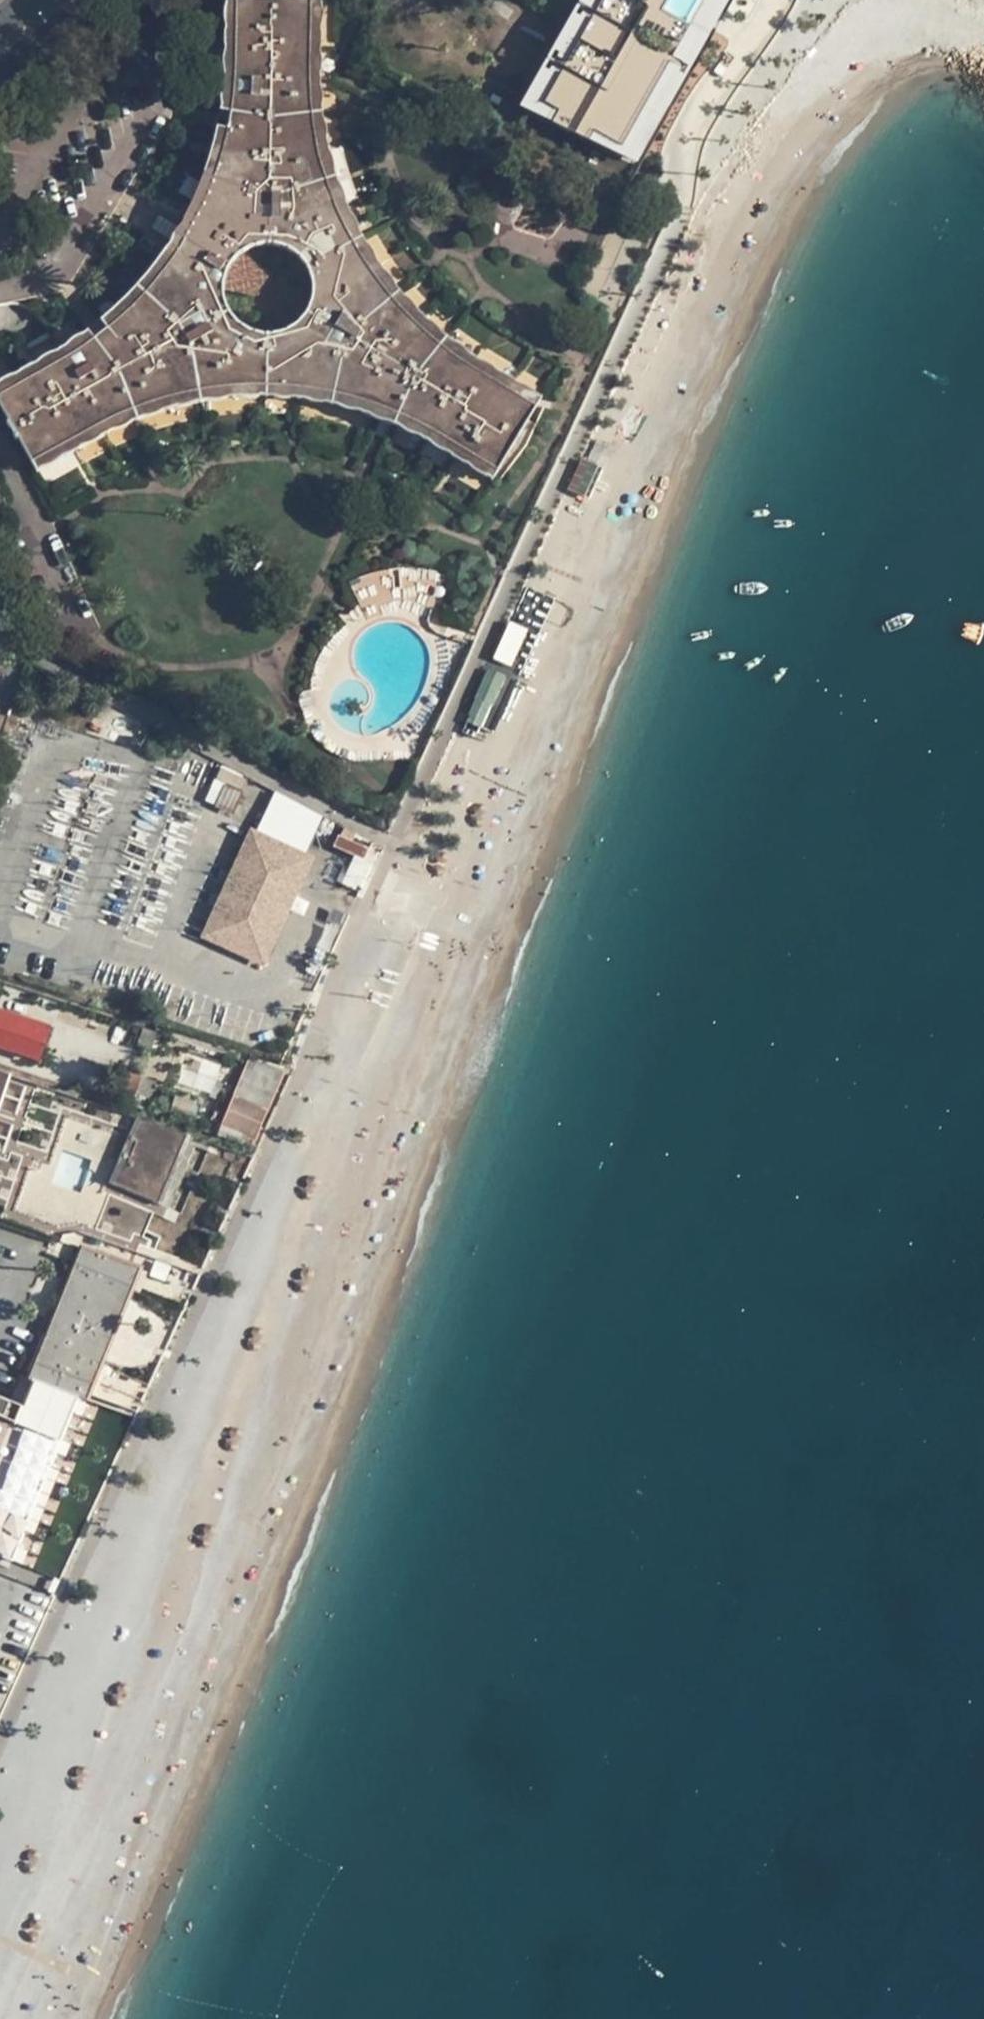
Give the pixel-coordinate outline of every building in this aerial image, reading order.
[(302,0),(234,0),(236,54),(232,108),(220,161),(202,215),(165,275),(121,320),(60,359),(0,392),(0,413),(30,462),(104,417),(163,396),(214,389),(281,389),(333,391),(381,412),(437,445),(496,477),(535,405),(500,386),(437,345),(388,293),(348,231),(313,154),(309,93),(313,0),(302,0)] [(515,114),(634,171),(732,0),(586,0),(515,114)] [(594,440),(584,461),(601,468),(610,446),(594,440)] [(584,461),(571,491),(587,500),(601,468),(584,461)] [(513,667),(527,627),(507,620),(492,659),(513,667)] [(204,803),(230,813),(244,776),(218,766),(204,803)] [(290,860),(247,836),(206,927),(251,950),(290,860)] [(0,1014),(0,1048),(36,1062),(49,1031),(0,1014)] [(140,1046),(150,1051),(157,1033),(146,1029),(140,1046)] [(281,1076),(249,1063),(224,1122),(255,1136),(281,1076)] [(138,1077),(124,1071),(117,1088),(133,1095),(138,1077)] [(11,1076),(0,1072),(0,1110),(11,1076)] [(186,1137),(142,1120),(110,1188),(157,1208),(186,1137)] [(84,1251),(40,1370),(85,1386),(129,1268),(84,1251)] [(82,1395),(35,1375),(18,1413),(0,1406),(0,1560),(9,1563),(82,1395)]
